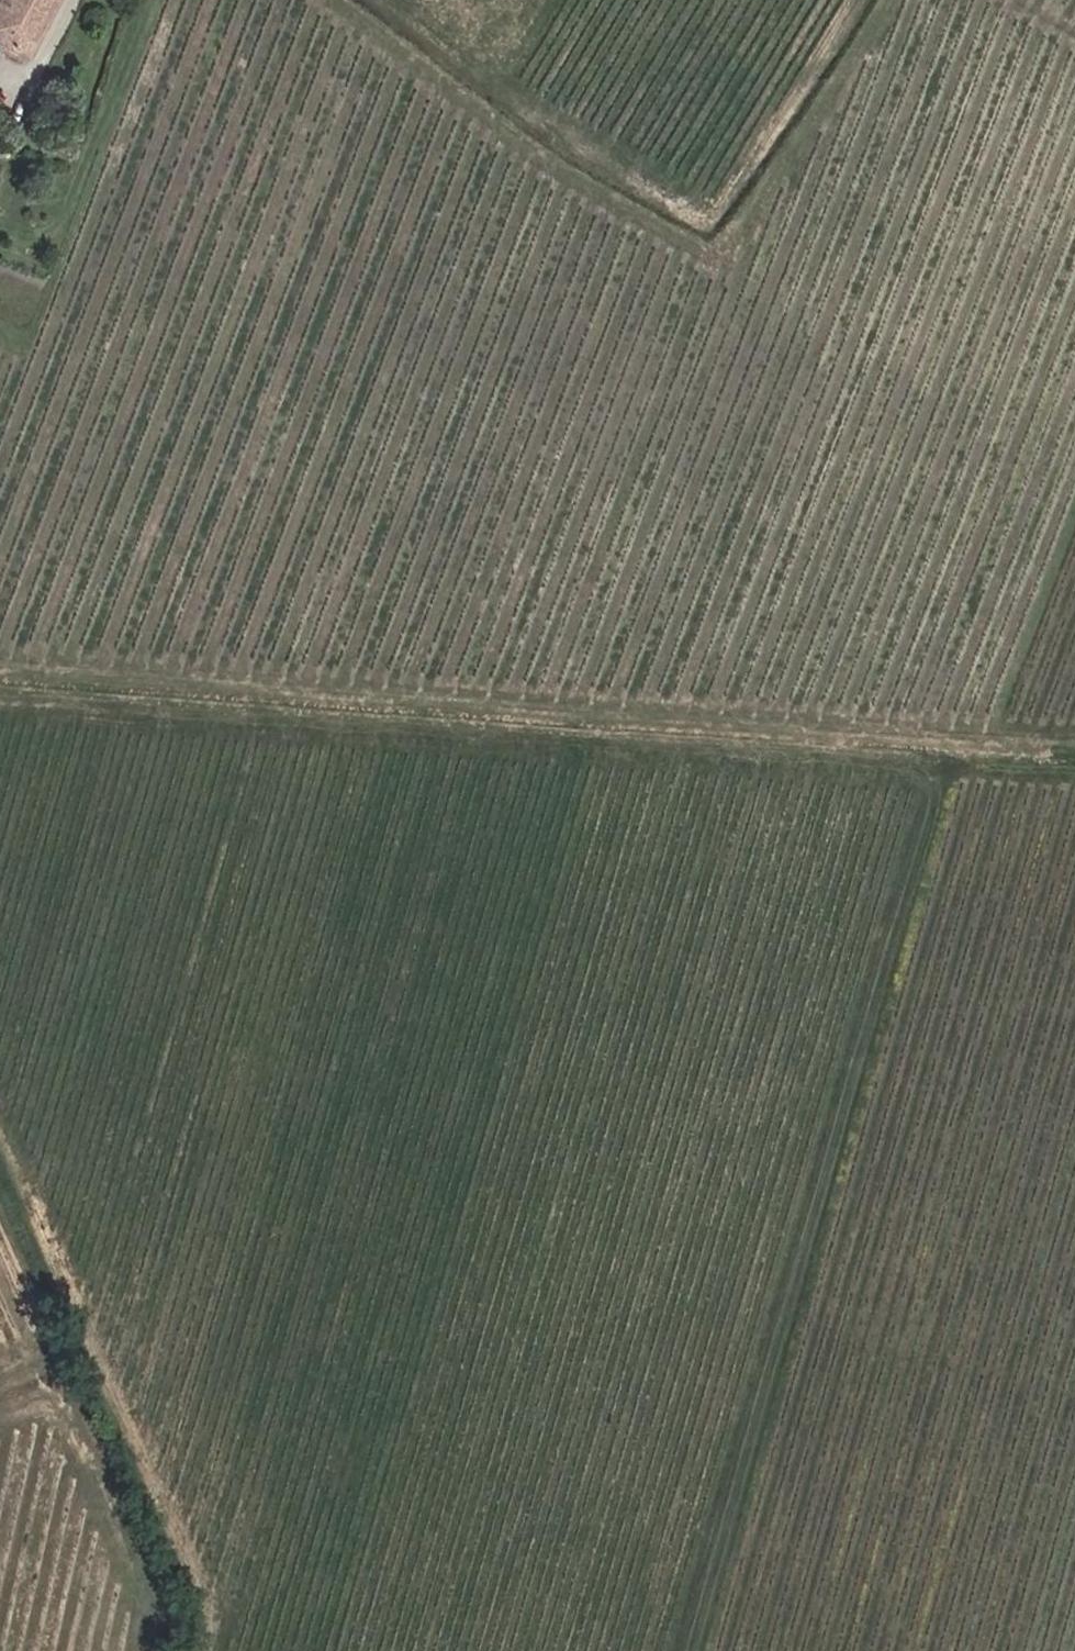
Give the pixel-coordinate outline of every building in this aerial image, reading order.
[(26,49),(46,0),(0,0),(0,38),(26,49)]
